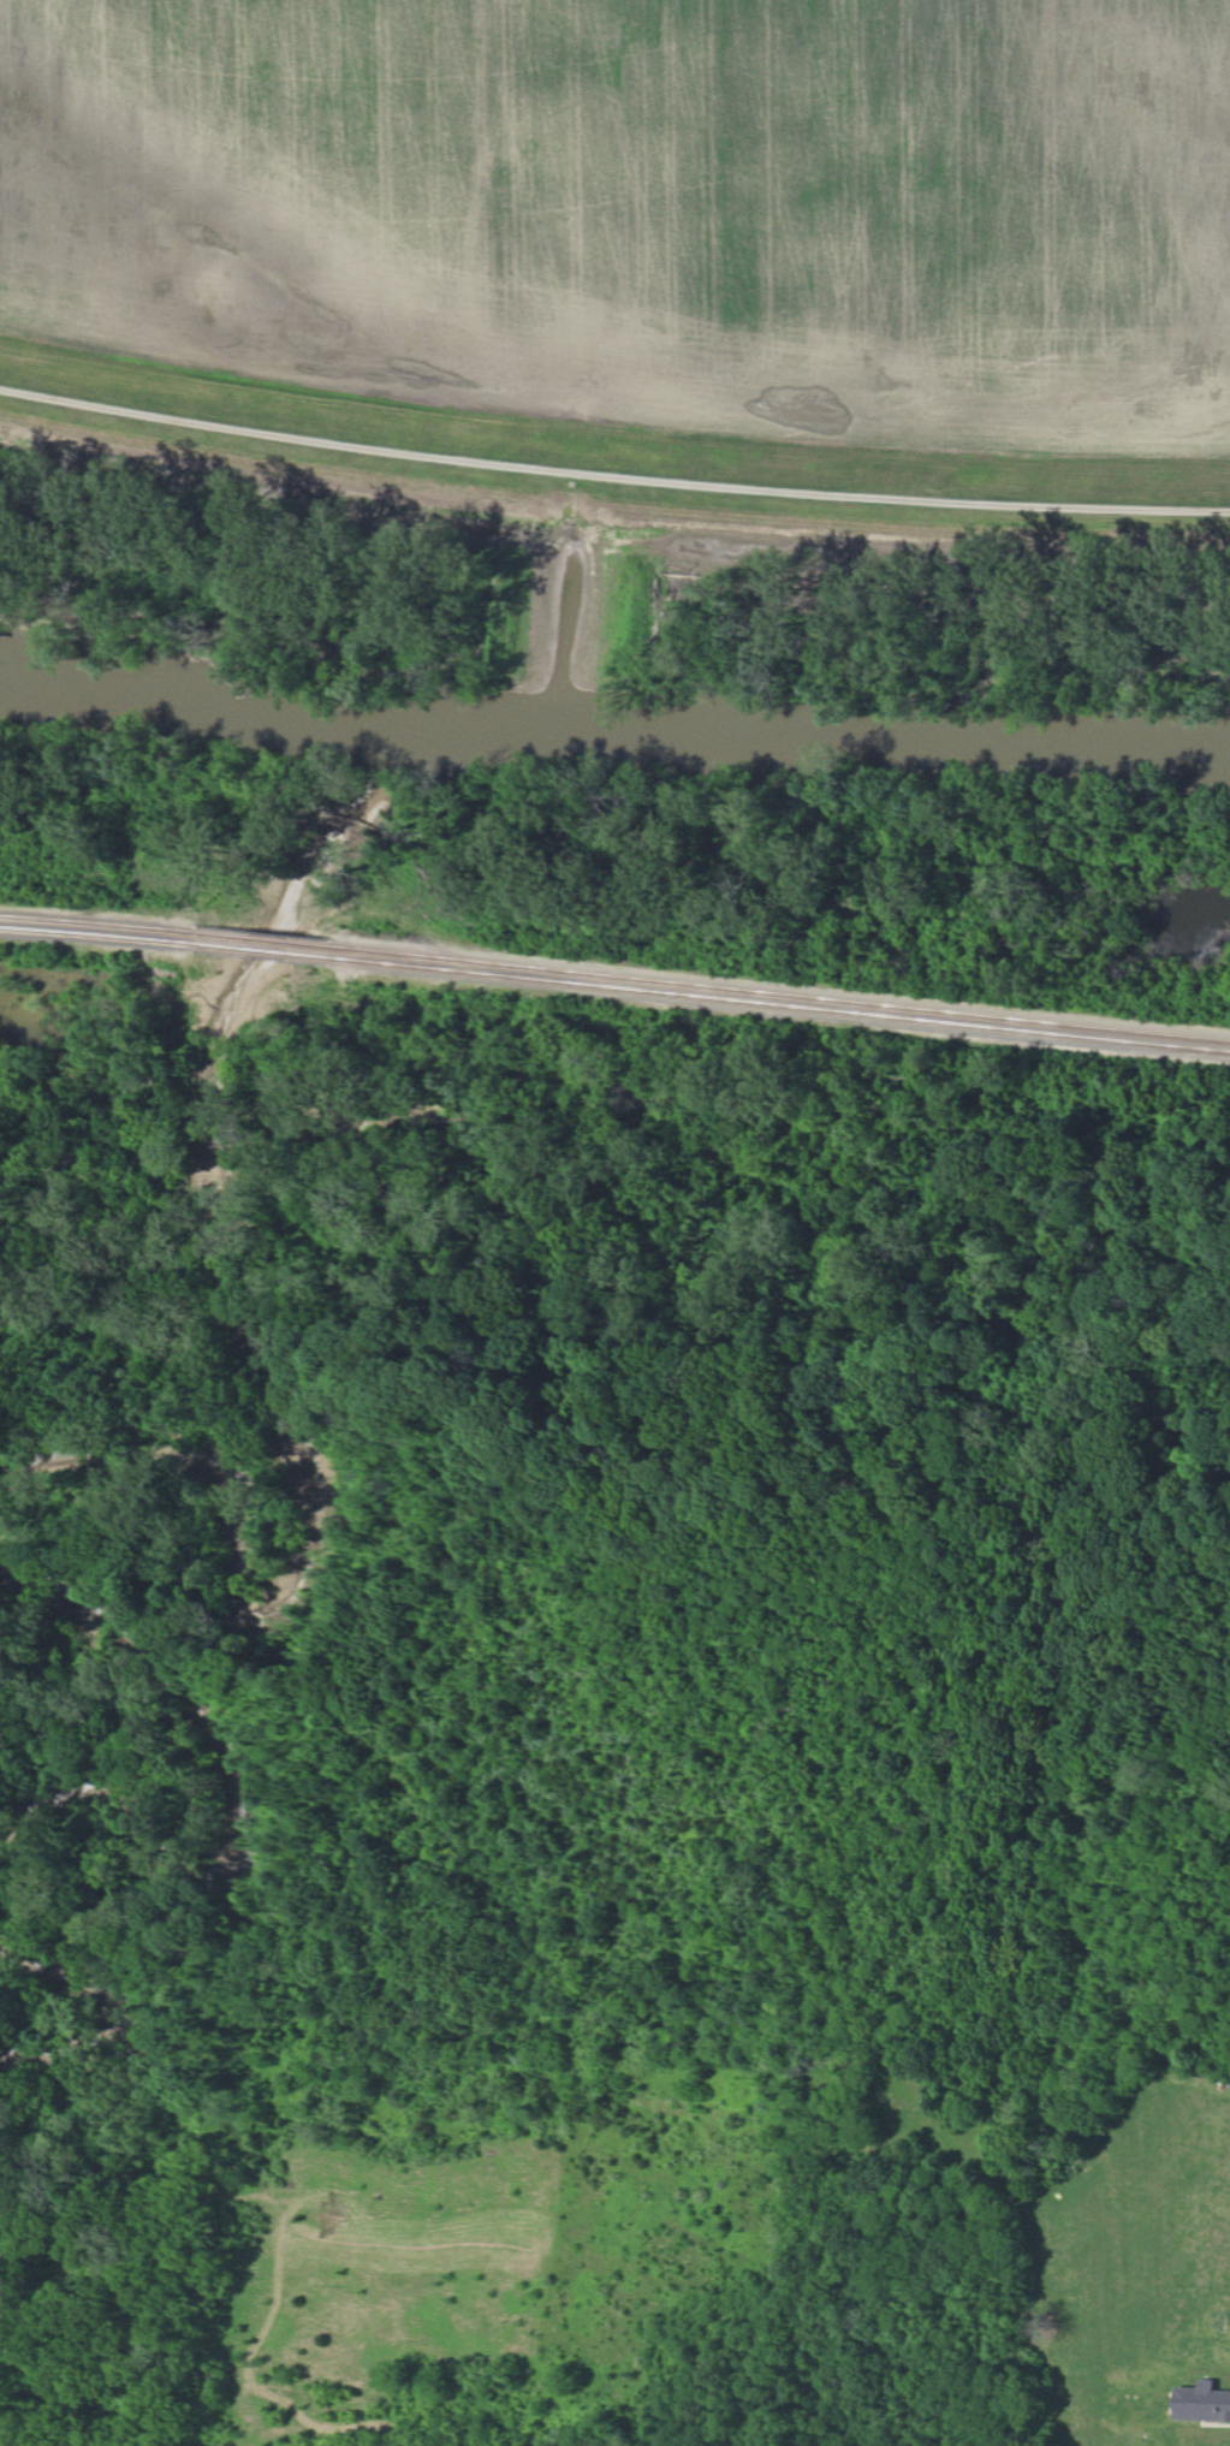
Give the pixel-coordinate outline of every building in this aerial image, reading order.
[(1217,2380),(1200,2379),(1200,2387),(1177,2386),(1177,2420),(1229,2420),(1229,2390),(1217,2390),(1217,2380)]
